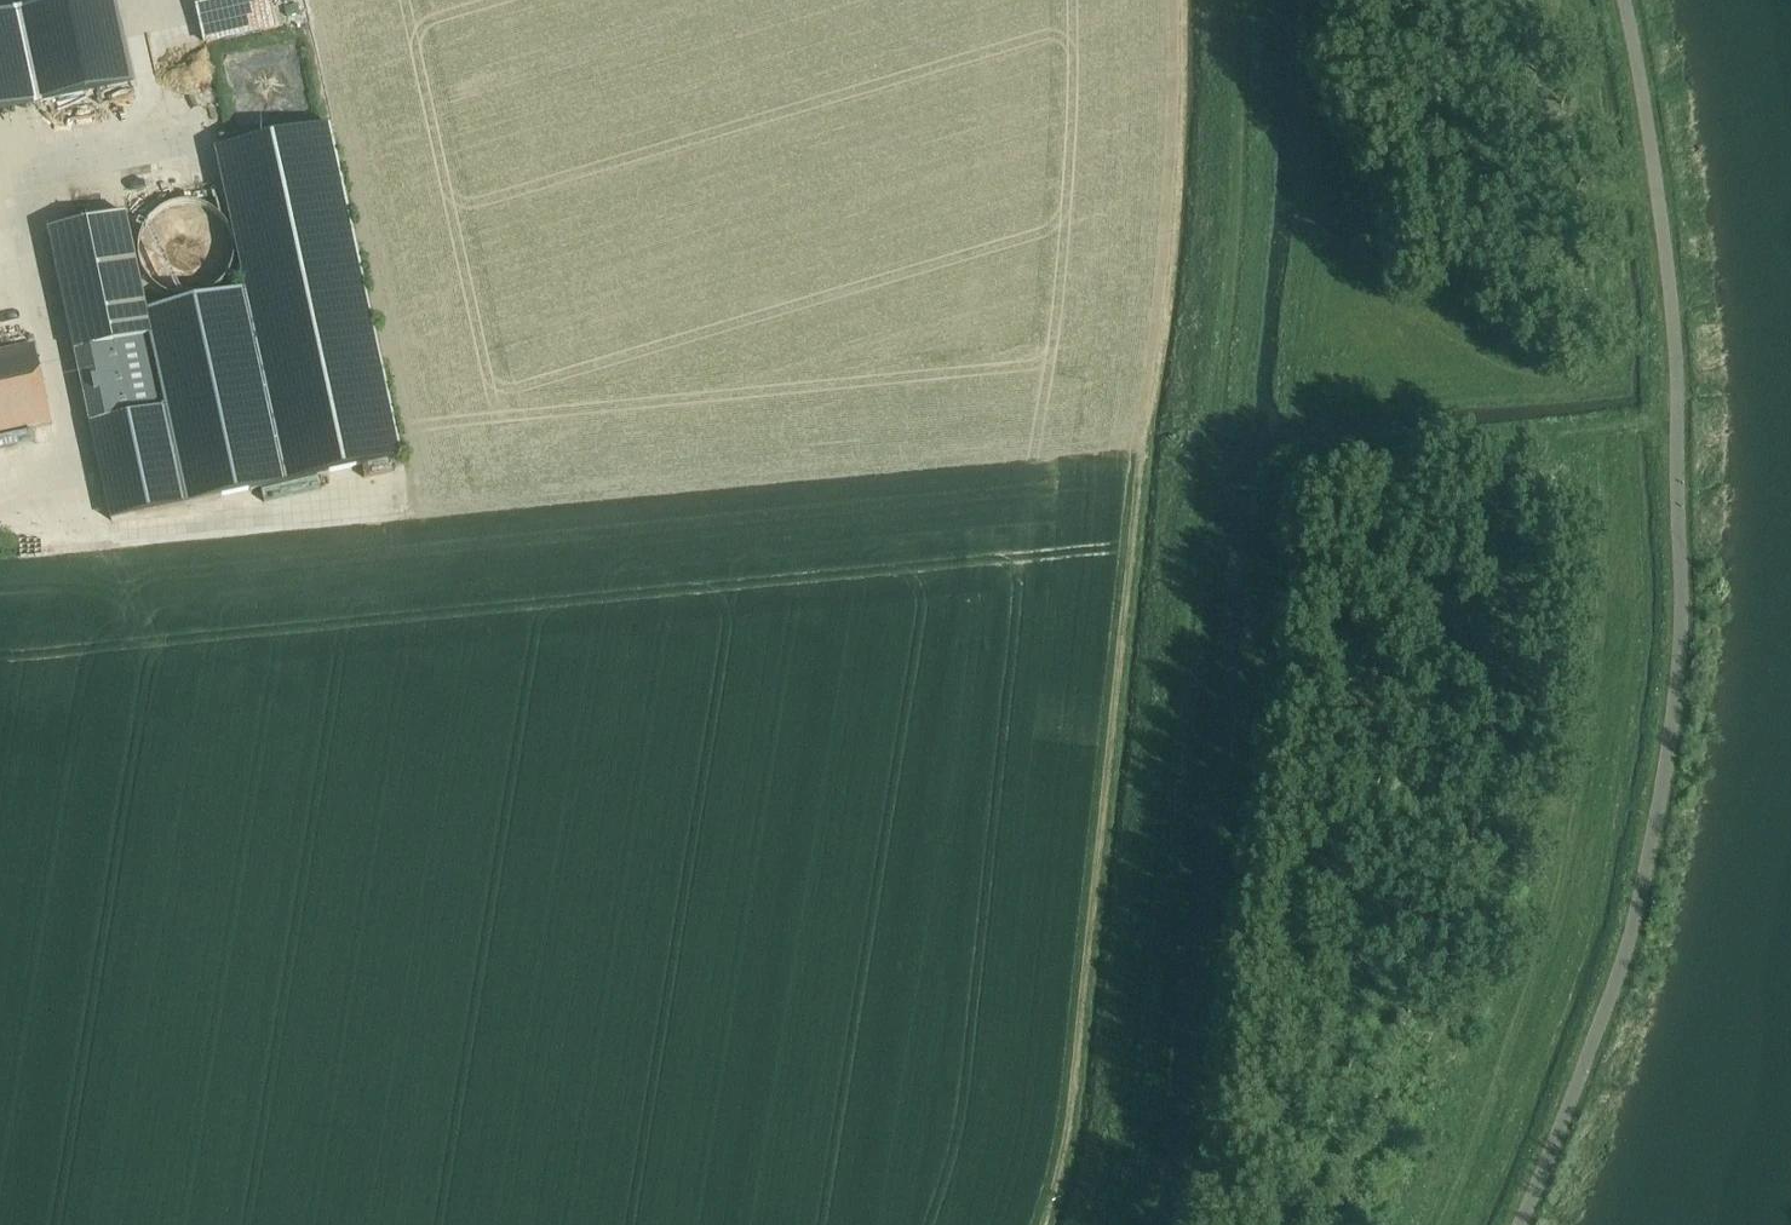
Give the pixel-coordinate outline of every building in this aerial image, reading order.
[(125,215),(49,231),(111,522),(403,459),(362,268),(330,126),(214,152),(245,294),(147,316),(125,215)] [(50,423),(34,347),(0,354),(0,434),(50,423)]
